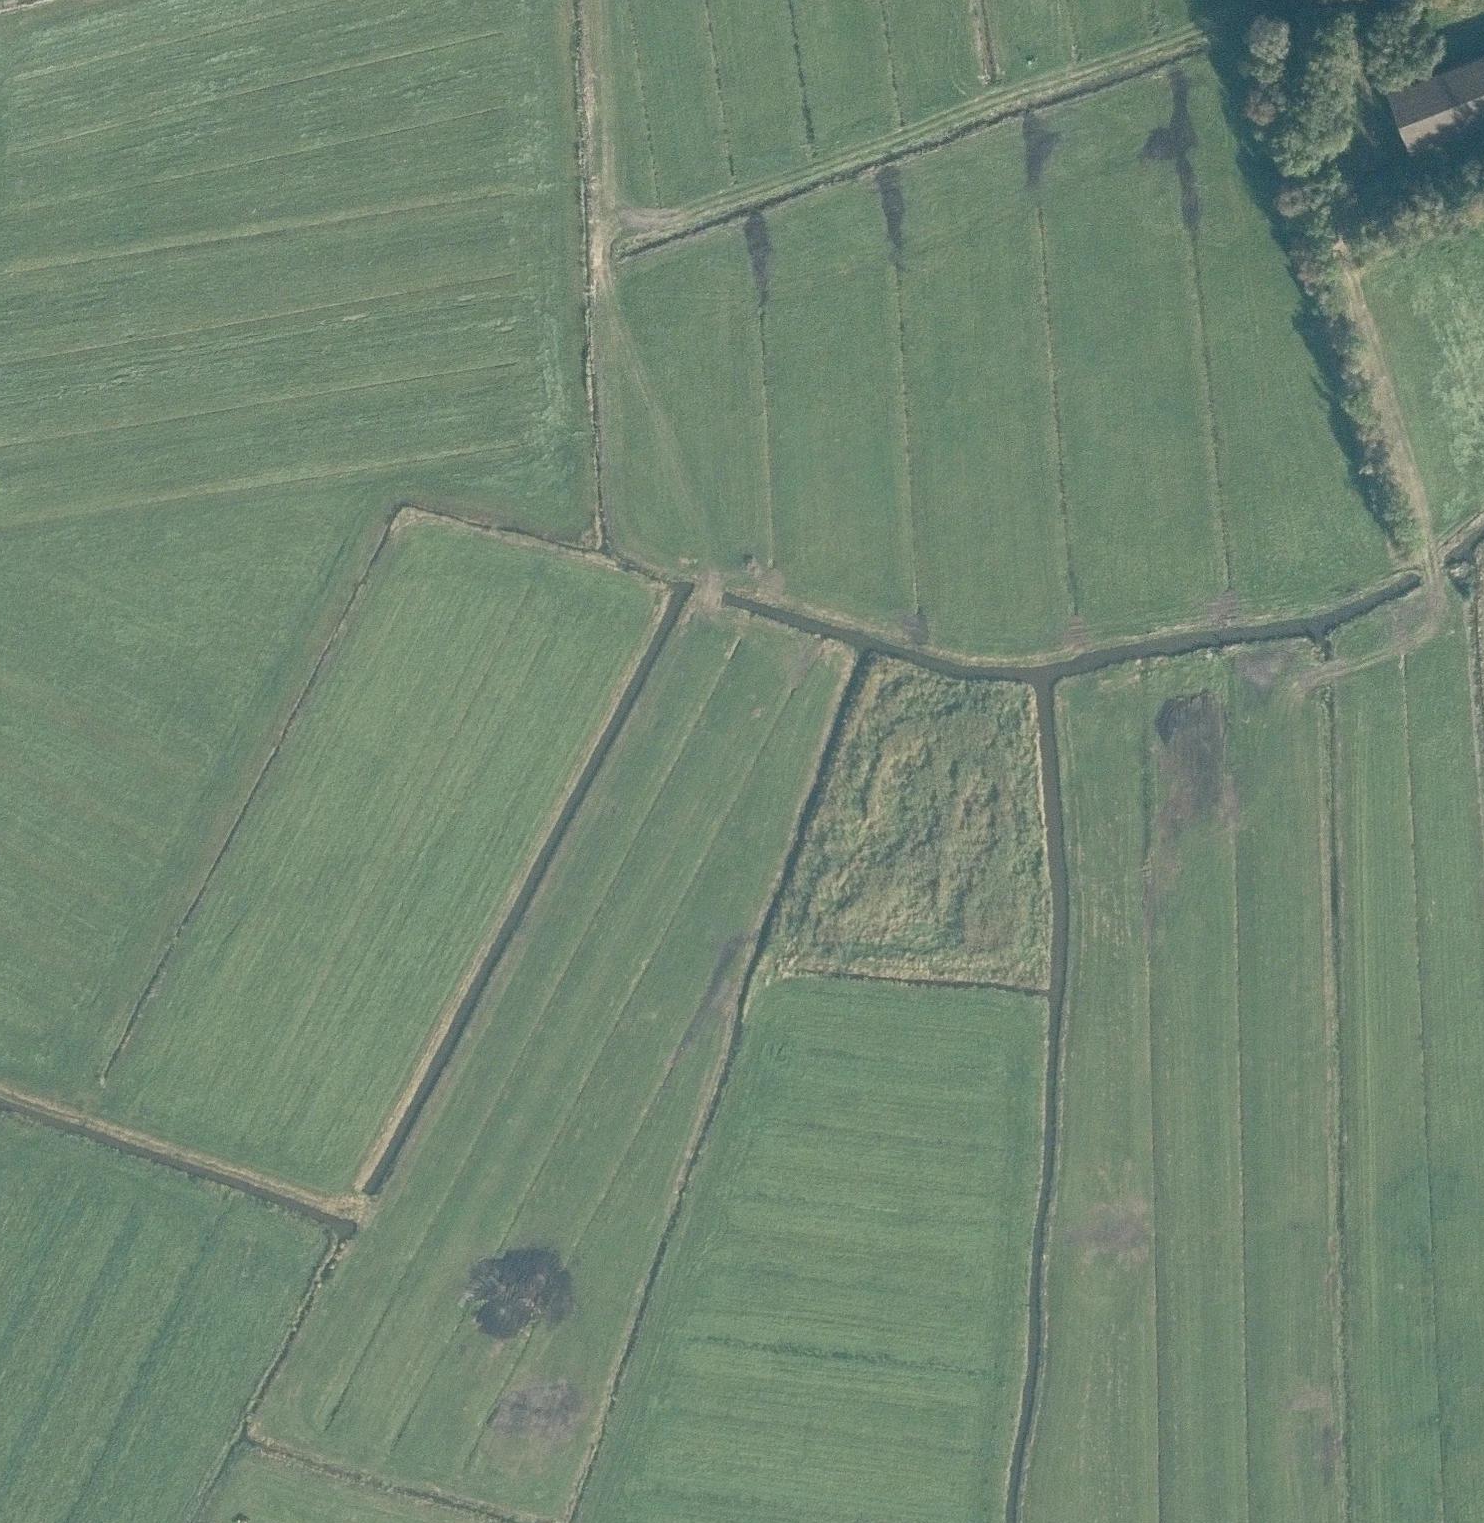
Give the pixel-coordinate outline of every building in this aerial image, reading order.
[(1376,85),(1401,149),(1483,117),(1483,43),(1376,85)]
